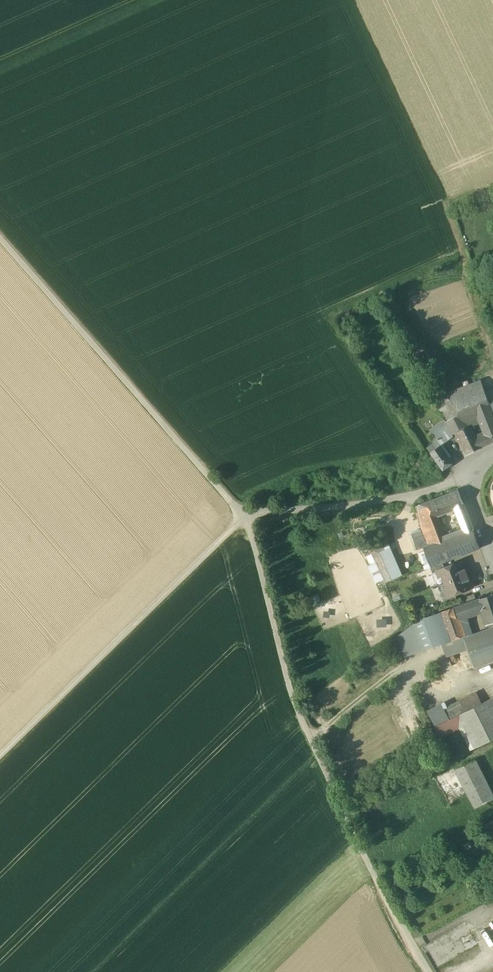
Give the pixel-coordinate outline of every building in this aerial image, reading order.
[(481,381),(457,390),(466,413),(478,408),(489,404),(490,404),(488,399),(481,381)] [(457,390),(449,393),(457,416),(466,413),(457,390)] [(457,416),(449,393),(446,394),(445,391),(435,395),(441,410),(444,409),(448,420),(457,416)] [(478,408),(481,416),(480,416),(479,419),(485,435),(489,444),(492,443),(492,413),(489,404),(478,408)] [(457,416),(448,420),(446,422),(448,426),(453,435),(455,433),(468,426),(457,416)] [(430,438),(434,443),(438,449),(441,446),(454,437),(453,435),(448,426),(430,438)] [(468,426),(455,433),(466,456),(480,448),(475,439),(468,426)] [(485,435),(475,439),(480,448),(489,444),(485,435)] [(441,446),(438,449),(434,443),(427,448),(443,471),(453,464),(441,446)] [(458,490),(435,499),(440,512),(456,506),(463,503),(458,490)] [(438,517),(436,514),(440,512),(435,499),(415,507),(429,545),(424,547),(431,567),(443,562),(460,556),(452,537),(447,539),(438,517)] [(463,503),(456,506),(459,515),(467,512),(463,503)] [(466,532),(452,537),(460,556),(480,548),(473,529),(467,512),(459,515),(466,532)] [(378,586),(403,575),(386,535),(361,545),(378,586)] [(445,568),(433,573),(438,585),(468,574),(463,561),(445,568)] [(431,567),(433,573),(445,568),(443,562),(431,567)] [(468,574),(438,585),(443,598),(455,594),(473,587),(468,574)] [(455,594),(443,598),(445,604),(457,599),(455,594)] [(475,600),(479,610),(484,608),(487,615),(492,613),(492,594),(475,600)] [(475,600),(455,607),(459,619),(471,614),(471,613),(479,610),(475,600)] [(455,607),(442,611),(442,612),(425,618),(397,636),(405,657),(454,639),(464,635),(459,619),(455,607)] [(465,638),(469,649),(492,641),(492,634),(491,629),(465,638)] [(464,635),(454,639),(462,662),(472,658),(469,649),(465,638),(464,635)] [(469,649),(472,658),(475,666),(492,660),(492,641),(469,649)] [(427,710),(435,727),(464,712),(482,703),(476,692),(448,707),(445,701),(427,710)] [(464,712),(481,745),(492,739),(492,698),(482,703),(464,712)] [(464,712),(435,727),(441,737),(461,727),(472,749),(481,745),(464,712)] [(435,727),(429,730),(423,734),(428,744),(441,737),(435,727)] [(456,771),(475,808),(492,799),(492,792),(477,760),(456,771)] [(485,871),(467,882),(472,890),(481,885),(480,882),(489,877),(485,871)]
